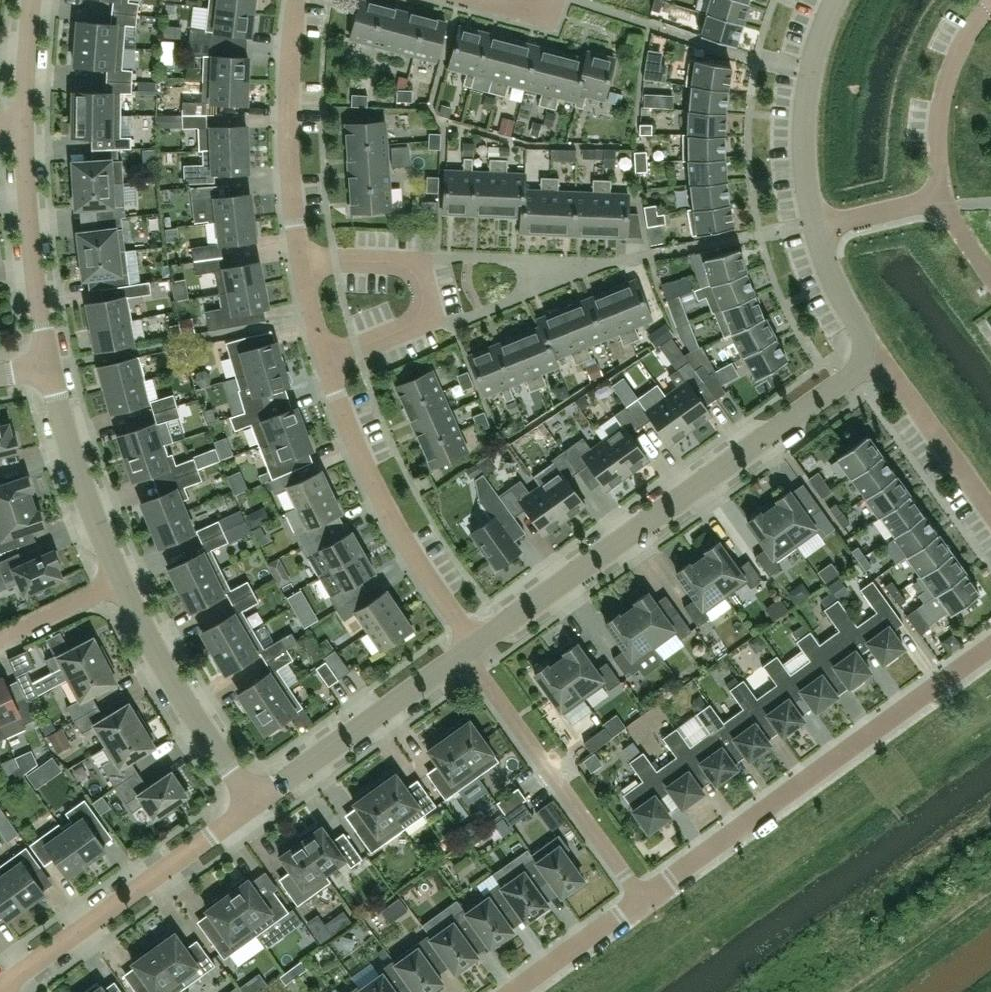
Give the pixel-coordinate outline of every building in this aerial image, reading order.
[(112,12),(138,14),(139,3),(129,1),(129,0),(114,0),(112,12)] [(208,7),(253,13),(254,0),(209,0),(208,7)] [(351,38),(372,44),(382,6),(361,0),(351,38)] [(661,0),(654,0),(651,10),(659,12),(662,0),(661,0)] [(707,13),(742,24),(743,23),(742,23),(748,4),(748,3),(739,0),(711,0),(707,13)] [(382,6),(372,44),(393,49),(403,11),(382,6)] [(190,28),(189,42),(214,44),(215,32),(250,36),(251,32),(254,32),(256,18),(252,17),(253,13),(208,7),(206,30),(190,28)] [(393,49),(414,55),(424,17),(403,11),(393,49)] [(124,47),(126,25),(136,26),(138,14),(112,12),(111,24),(78,21),(77,43),(124,47)] [(742,24),(707,13),(707,14),(701,34),(700,35),(736,46),(736,45),(742,24)] [(424,17),(414,55),(436,61),(446,23),(424,17)] [(463,85),(472,88),(475,75),(486,33),(460,26),(449,68),(466,72),(463,85)] [(511,40),(486,33),(475,75),(492,79),(488,92),(497,94),(511,40)] [(626,44),(637,48),(640,37),(630,34),(626,44)] [(526,88),(537,46),(511,40),(497,94),(506,97),(510,83),(526,88)] [(203,79),(248,81),(249,57),(213,56),(214,44),(189,42),(188,55),(204,55),(203,79)] [(107,68),(107,80),(132,81),(133,70),(122,69),(124,47),(77,43),(75,66),(107,68)] [(547,107),(562,53),(537,46),(526,88),(542,92),(538,105),(547,107)] [(615,59),(588,52),(586,59),(587,60),(576,101),(574,106),(583,109),(587,96),(604,100),(615,59)] [(587,60),(586,59),(562,53),(547,107),(556,110),(560,97),(576,101),(587,60)] [(652,53),(650,69),(662,71),(664,55),(652,53)] [(686,85),(728,90),(732,67),(690,60),(686,85)] [(645,69),(644,79),(656,81),(657,71),(645,69)] [(183,101),(182,115),(207,115),(207,103),(247,104),(248,81),(203,79),(202,102),(183,101)] [(132,93),(132,81),(107,80),(106,92),(74,92),(73,114),(121,115),(121,93),(132,93)] [(691,86),(688,110),(726,113),(728,90),(686,85),(691,86)] [(405,90),(397,89),(396,101),(404,102),(405,90)] [(413,90),(405,90),(404,102),(412,102),(413,90)] [(360,95),(352,94),(352,106),(360,107),(360,95)] [(360,107),(368,107),(368,95),(360,95),(360,107)] [(496,127),(513,127),(513,109),(496,108),(496,127)] [(683,134),(683,135),(725,135),(726,113),(688,110),(687,134),(683,134)] [(121,137),(121,115),(73,114),(73,137),(106,137),(106,149),(131,148),(131,137),(121,137)] [(207,127),(207,115),(182,115),(183,128),(200,128),(201,150),(203,150),(212,149),(212,150),(247,149),(247,125),(207,127)] [(346,124),(348,146),(387,144),(385,121),(346,124)] [(640,124),(640,134),(652,134),(652,124),(640,124)] [(441,133),(429,133),(429,141),(441,141),(441,133)] [(683,135),(683,160),(725,159),(725,135),(683,135)] [(429,141),(428,149),(441,149),(441,141),(429,141)] [(348,146),(349,168),(388,166),(387,144),(348,146)] [(77,163),(74,163),(74,172),(75,186),(124,182),(123,160),(118,161),(118,149),(106,149),(92,150),(92,162),(77,163)] [(247,149),(212,150),(212,149),(203,150),(203,164),(184,165),(185,184),(213,183),(213,174),(248,172),(247,149)] [(577,151),(552,151),(552,163),(576,163),(577,151)] [(647,161),(647,151),(634,152),(635,162),(647,161)] [(444,213),(471,214),(472,172),(473,158),(464,158),(463,171),(446,171),(444,213)] [(490,159),(489,172),(472,172),(471,214),(497,216),(499,159),(490,159)] [(499,159),(497,216),(522,217),(523,217),(524,190),(525,190),(525,174),(508,173),(508,160),(499,159)] [(688,161),(689,184),(727,180),(725,159),(683,160),(683,161),(688,161)] [(647,161),(635,162),(636,172),(648,171),(647,161)] [(349,168),(351,190),(390,187),(388,166),(349,168)] [(427,176),(427,184),(439,185),(439,177),(427,176)] [(541,191),(525,190),(524,190),(523,217),(522,217),(521,233),(548,234),(550,177),(541,177),(541,191)] [(548,234),(574,235),(576,192),(559,191),(559,178),(550,177),(548,234)] [(574,235),(600,236),(602,180),(593,179),(592,193),(576,192),(574,235)] [(628,194),(611,194),(611,180),(602,180),(600,236),(627,237),(628,194)] [(688,209),(688,210),(730,204),(727,180),(689,184),(692,208),(688,209)] [(124,182),(75,186),(76,199),(76,208),(80,208),(95,207),(96,219),(122,217),(126,216),(124,182)] [(208,223),(218,222),(218,221),(253,217),(250,193),(230,196),(229,184),(191,187),(192,201),(205,199),(208,223)] [(427,184),(427,192),(439,193),(439,185),(427,184)] [(352,212),(391,210),(390,187),(351,190),(352,212)] [(734,227),(730,204),(688,210),(692,236),(734,227)] [(658,215),(656,205),(644,206),(646,216),(658,215)] [(664,214),(658,215),(646,216),(647,226),(666,223),(664,214)] [(82,233),(79,233),(80,243),(81,256),(126,251),(126,250),(123,228),(122,217),(96,219),(97,231),(82,233)] [(218,222),(220,244),(255,240),(255,236),(259,235),(257,221),(253,221),(253,217),(218,221),(218,222)] [(208,245),(192,247),(194,261),(218,257),(217,245),(216,244),(208,245)] [(711,284),(746,273),(746,272),(739,250),(740,250),(740,249),(704,259),(704,260),(705,260),(712,284),(711,284)] [(81,256),(83,269),(84,279),(103,277),(104,288),(125,285),(130,284),(129,273),(126,251),(81,256)] [(219,293),(263,284),(259,261),(220,269),(218,257),(194,261),(196,275),(215,271),(219,293)] [(746,273),(711,285),(695,290),(699,300),(706,297),(712,312),(715,311),(755,295),(755,294),(754,294),(746,273)] [(636,280),(611,290),(632,342),(641,339),(635,326),(652,319),(636,280)] [(150,282),(130,284),(125,285),(127,296),(89,304),(93,328),(128,321),(132,320),(128,297),(151,294),(150,282)] [(206,311),(210,331),(241,325),(241,324),(239,324),(237,314),(268,307),(263,284),(219,293),(222,308),(206,311)] [(674,297),(670,286),(663,289),(667,300),(674,297)] [(611,290),(587,300),(603,339),(618,333),(623,346),(632,342),(611,290)] [(731,333),(764,317),(755,296),(755,295),(715,311),(725,336),(731,333)] [(695,299),(681,305),(686,319),(701,313),(695,299)] [(587,300),(563,309),(584,362),(592,358),(587,346),(603,339),(587,300)] [(538,319),(541,327),(542,326),(555,359),(556,358),(570,352),(575,365),(584,362),(563,309),(538,319)] [(133,315),(135,329),(165,325),(163,311),(133,315)] [(672,316),(677,327),(684,324),(680,313),(672,316)] [(743,356),(775,338),(764,318),(764,317),(731,333),(743,355),(743,356)] [(128,321),(93,328),(95,335),(91,335),(94,351),(132,343),(128,321)] [(179,324),(170,326),(172,337),(182,335),(179,324)] [(666,325),(651,335),(659,347),(674,337),(666,325)] [(542,326),(541,327),(518,336),(539,388),(547,385),(542,372),(558,366),(556,358),(555,359),(542,326)] [(236,377),(282,364),(276,341),(261,346),(258,334),(249,336),(226,343),(236,377)] [(518,336),(493,346),(509,386),(525,379),(530,392),(539,388),(518,336)] [(782,363),(787,360),(787,359),(786,359),(775,339),(776,339),(775,338),(743,356),(744,356),(756,378),(755,378),(756,379),(771,370),(773,373),(784,366),(782,363)] [(509,386),(493,346),(468,356),(484,396),(501,389),(506,402),(515,398),(509,386)] [(185,347),(175,350),(178,361),(188,359),(185,347)] [(107,390),(141,381),(146,380),(139,356),(97,367),(101,382),(105,381),(107,390)] [(695,370),(689,361),(669,376),(678,388),(666,396),(690,430),(710,415),(692,390),(704,382),(702,380),(695,370)] [(236,377),(240,390),(238,390),(245,411),(245,412),(264,406),(271,404),(267,392),(289,386),(288,383),(292,382),(289,371),(285,372),(282,364),(236,377)] [(702,380),(709,375),(702,365),(695,370),(702,380)] [(432,371),(396,387),(405,407),(441,391),(432,371)] [(471,378),(468,371),(457,376),(460,383),(471,378)] [(712,373),(709,375),(702,380),(704,382),(717,399),(726,392),(712,373)] [(460,383),(463,390),(474,386),(471,378),(460,383)] [(141,381),(107,390),(113,412),(147,403),(141,381)] [(658,384),(626,406),(641,427),(652,419),(670,444),(690,430),(666,396),(658,384)] [(441,391),(405,407),(414,427),(450,411),(441,391)] [(154,412),(177,405),(174,394),(150,401),(154,412)] [(245,412),(245,411),(230,417),(235,430),(251,424),(259,446),(304,428),(296,407),(274,415),(271,404),(264,406),(245,412)] [(177,405),(154,412),(157,424),(181,417),(177,405)] [(603,441),(627,475),(648,460),(629,435),(641,427),(626,406),(614,415),(623,427),(603,441)] [(450,411),(414,427),(423,447),(459,431),(450,411)] [(484,411),(473,416),(476,423),(487,419),(484,411)] [(476,423),(479,431),(490,426),(487,419),(476,423)] [(19,450),(15,436),(12,437),(9,424),(0,426),(0,455),(19,450)] [(127,457),(160,446),(153,424),(119,435),(127,457)] [(313,450),(304,428),(259,446),(272,479),(287,473),(294,470),(290,459),(313,450)] [(459,431),(423,447),(432,467),(468,451),(459,431)] [(851,477),(851,478),(881,456),(867,437),(868,437),(867,436),(862,439),(859,435),(849,443),(851,447),(837,457),(838,458),(851,477)] [(563,451),(578,472),(589,464),(607,489),(627,475),(603,441),(592,449),(583,437),(563,451)] [(175,478),(198,469),(194,458),(176,464),(173,453),(168,455),(165,444),(160,446),(127,457),(134,480),(172,468),(175,478)] [(554,463),(534,477),(540,486),(565,520),(585,505),(567,480),(578,472),(563,451),(552,460),(554,463)] [(865,497),(895,476),(895,475),(881,457),(882,456),(881,456),(851,478),(852,478),(865,496),(865,497)] [(152,524),(184,511),(180,501),(189,498),(185,487),(203,480),(198,469),(175,478),(178,488),(143,503),(152,524)] [(287,487),(297,508),(331,491),(321,471),(292,485),(287,473),(272,479),(270,480),(276,493),(287,487)] [(832,491),(818,472),(809,479),(822,498),(832,491)] [(517,520),(483,473),(475,479),(481,508),(490,520),(471,533),(496,569),(522,551),(506,528),(517,520)] [(32,502),(29,491),(32,490),(28,476),(0,486),(0,513),(32,502)] [(427,476),(420,480),(425,490),(432,486),(427,476)] [(879,516),(879,517),(909,495),(895,476),(896,476),(895,476),(865,497),(866,498),(866,497),(879,516)] [(565,520),(540,486),(529,494),(525,489),(517,495),(512,488),(500,497),(515,517),(526,509),(544,534),(565,520)] [(301,546),(326,533),(320,522),(341,512),(331,491),(297,508),(286,513),(296,534),(301,546)] [(835,528),(821,509),(808,518),(789,492),(777,500),(779,503),(770,509),(797,547),(818,532),(822,538),(835,528)] [(893,536),(923,515),(923,514),(909,496),(910,495),(909,495),(879,517),(880,517),(893,535),(893,536)] [(32,502),(0,513),(0,552),(17,546),(14,535),(44,525),(39,511),(36,512),(32,502)] [(829,508),(836,518),(843,513),(836,503),(829,508)] [(797,547),(770,509),(762,516),(760,513),(748,521),(767,548),(755,556),(769,575),(781,567),(777,561),(797,547)] [(184,511),(152,524),(161,546),(193,533),(184,511)] [(843,513),(836,518),(843,527),(850,523),(843,513)] [(907,556),(937,534),(923,515),(924,515),(923,515),(893,536),(894,537),(894,536),(907,555),(907,556)] [(201,541),(224,531),(219,520),(196,530),(201,541)] [(200,554),(171,568),(173,572),(169,574),(176,587),(179,585),(181,589),(221,569),(211,550),(229,542),(224,531),(201,541),(204,547),(198,550),(200,554)] [(319,577),(363,552),(352,532),(332,544),(326,533),(301,546),(319,577)] [(921,575),(951,554),(951,553),(937,535),(938,534),(937,534),(907,556),(908,556),(921,574),(921,575)] [(708,554),(700,560),(726,597),(747,583),(751,588),(763,580),(749,560),(737,569),(718,542),(706,551),(708,554)] [(852,551),(859,561),(865,556),(858,546),(852,551)] [(0,561),(0,569),(8,586),(9,587),(19,582),(25,594),(30,592),(32,595),(44,589),(43,586),(62,577),(56,565),(60,564),(54,550),(24,564),(19,553),(0,561)] [(361,594),(354,583),(375,572),(363,552),(319,577),(337,609),(353,598),(361,594)] [(952,554),(951,554),(921,575),(917,578),(925,590),(918,595),(924,602),(922,603),(923,604),(935,595),(965,573),(964,573),(951,554),(952,554)] [(872,566),(865,556),(859,561),(866,571),(872,566)] [(726,597),(700,560),(691,566),(689,564),(677,572),(696,599),(684,607),(698,626),(710,618),(706,612),(726,597)] [(221,569),(181,589),(192,611),(227,593),(231,603),(253,591),(248,581),(231,590),(221,569)] [(966,574),(965,573),(935,595),(923,604),(906,615),(920,635),(930,628),(925,621),(945,607),(949,614),(950,615),(964,604),(967,608),(978,601),(975,597),(980,593),(979,592),(979,593),(965,574),(966,574)] [(838,600),(883,663),(904,648),(892,632),(904,624),(873,581),(860,589),(877,612),(857,626),(838,600)] [(899,591),(892,581),(885,586),(892,596),(899,591)] [(215,653),(245,636),(253,631),(242,611),(259,602),(253,591),(231,603),(236,613),(203,632),(215,653)] [(360,609),(353,598),(337,609),(345,619),(355,612),(368,631),(400,610),(387,591),(360,609)] [(906,601),(899,591),(892,596),(899,606),(906,601)] [(638,605),(629,611),(655,648),(676,633),(680,639),(692,631),(678,611),(666,619),(647,593),(635,602),(638,605)] [(883,663),(838,600),(824,610),(839,630),(820,644),(810,631),(810,632),(850,687),(851,686),(853,689),(864,681),(861,679),(871,672),(859,656),(871,647),(882,663),(883,663)] [(400,610),(368,631),(381,650),(403,635),(404,638),(414,631),(400,610)] [(639,669),(635,663),(655,648),(629,611),(620,617),(618,614),(606,623),(625,649),(613,657),(627,677),(639,669)] [(245,636),(215,653),(217,656),(213,658),(221,671),(224,669),(227,673),(260,653),(260,652),(264,649),(253,631),(245,636)] [(292,632),(281,639),(287,649),(298,642),(292,632)] [(849,688),(850,687),(810,632),(796,642),(810,660),(790,674),(777,656),(776,656),(816,711),(837,696),(826,679),(838,671),(849,688)] [(53,672),(33,682),(39,695),(69,679),(108,658),(102,646),(98,647),(93,638),(59,656),(58,654),(46,660),(53,672)] [(266,662),(287,649),(281,639),(264,649),(260,652),(260,653),(266,662)] [(609,690),(621,682),(607,662),(595,670),(577,644),(565,653),(567,655),(558,662),(584,699),(605,684),(609,690)] [(272,671),(239,693),(242,697),(239,699),(247,711),(250,709),(252,712),(289,687),(277,669),(293,659),(287,649),(266,662),(272,671)] [(328,664),(338,678),(349,670),(335,651),(324,659),(326,661),(328,664)] [(816,712),(816,711),(776,656),(763,666),(776,684),(757,698),(744,680),(743,680),(783,735),(804,720),(792,704),(804,695),(816,712)] [(111,672),(114,671),(108,658),(69,679),(80,700),(67,706),(74,720),(98,706),(92,695),(116,682),(111,672)] [(339,679),(338,678),(328,664),(326,661),(316,668),(329,686),(339,679)] [(584,699),(558,662),(549,668),(547,665),(535,674),(564,714),(584,699)] [(16,676),(26,697),(27,701),(39,695),(28,671),(16,676)] [(4,679),(4,678),(0,680),(0,725),(6,738),(26,729),(24,724),(35,719),(27,701),(26,697),(15,702),(4,679)] [(782,736),(783,735),(743,680),(730,690),(743,708),(724,722),(710,704),(749,759),(771,744),(759,728),(771,720),(782,736)] [(303,707),(289,687),(252,712),(266,732),(268,731),(270,734),(280,727),(278,724),(303,707)] [(129,703),(105,718),(98,706),(74,720),(82,733),(95,726),(107,745),(107,746),(145,723),(137,711),(134,713),(129,703)] [(676,728),(716,784),(737,768),(725,752),(737,744),(749,760),(749,759),(710,704),(696,714),(710,733),(690,747),(677,728),(676,728)] [(51,742),(69,736),(64,719),(45,725),(51,742)] [(461,722),(447,732),(478,776),(499,761),(470,720),(464,725),(461,722)] [(107,746),(107,745),(102,748),(110,760),(102,765),(115,787),(138,772),(131,761),(155,746),(150,738),(153,736),(145,723),(107,746)] [(584,742),(591,752),(612,737),(605,727),(584,742)] [(715,784),(716,784),(676,728),(663,738),(676,757),(657,771),(643,752),(683,808),(704,792),(692,776),(704,768),(715,784)] [(441,769),(430,777),(446,799),(478,776),(447,732),(432,743),(434,746),(428,751),(441,769)] [(633,810),(649,832),(670,816),(659,800),(670,792),(682,808),(683,808),(643,752),(629,762),(643,781),(623,795),(634,810),(633,810)] [(13,772),(18,779),(24,774),(20,768),(13,772)] [(115,787),(117,790),(132,813),(145,804),(154,818),(157,816),(159,819),(171,811),(169,808),(190,793),(182,782),(179,784),(171,772),(149,788),(138,772),(115,787)] [(373,785),(404,829),(437,806),(421,784),(409,792),(396,773),(390,778),(387,775),(373,785)] [(527,792),(556,825),(568,814),(539,781),(527,792)] [(372,852),(404,829),(373,785),(358,796),(360,799),(354,804),(367,822),(356,830),(372,852)] [(505,814),(523,801),(526,799),(518,788),(497,803),(505,814)] [(62,827),(60,823),(59,824),(86,862),(105,848),(93,831),(103,824),(85,799),(66,813),(72,821),(62,827)] [(523,801),(505,814),(503,815),(511,826),(530,812),(523,801)] [(86,862),(59,824),(30,845),(45,865),(55,859),(67,876),(86,862)] [(316,831),(314,828),(300,838),(325,874),(345,859),(351,867),(363,859),(347,837),(335,845),(322,826),(316,831)] [(535,858),(538,862),(550,879),(561,895),(565,892),(568,895),(586,882),(585,881),(581,884),(580,882),(583,880),(572,865),(575,863),(578,868),(579,867),(567,850),(569,848),(559,834),(532,854),(535,858)] [(331,882),(325,874),(300,838),(284,849),(286,852),(280,857),(293,875),(282,883),(298,905),(331,882)] [(25,906),(44,892),(32,875),(41,868),(27,847),(0,866),(0,871),(25,906)] [(536,889),(550,879),(538,862),(535,858),(519,869),(522,873),(502,887),(514,905),(526,921),(533,916),(535,919),(550,908),(536,889)] [(0,871),(0,912),(6,920),(25,906),(0,871)] [(227,895),(257,935),(289,912),(274,891),(263,899),(248,880),(246,882),(244,879),(234,886),(236,889),(227,895)] [(501,914),(507,910),(514,905),(502,887),(499,884),(484,895),(487,899),(467,913),(479,930),(490,946),(497,942),(499,945),(513,935),(511,932),(512,931),(501,914)] [(257,935),(227,895),(219,901),(217,898),(207,905),(209,908),(206,910),(220,930),(209,938),(224,959),(257,935)] [(399,897),(390,904),(400,917),(408,910),(399,897)] [(465,940),(479,930),(467,913),(464,909),(448,921),(451,924),(432,938),(443,956),(455,972),(459,969),(462,972),(480,959),(479,958),(475,960),(474,958),(477,956),(465,940)] [(154,948),(183,989),(215,965),(200,944),(189,952),(175,933),(172,935),(170,932),(160,939),(162,942),(154,948)] [(437,961),(443,956),(432,938),(430,934),(393,960),(408,981),(416,991),(433,991),(444,985),(430,965),(437,961)] [(154,948),(145,954),(143,951),(133,959),(135,961),(133,963),(147,983),(135,991),(136,991),(178,991),(183,989),(154,948)] [(408,981),(393,960),(378,971),(380,975),(361,990),(363,991),(395,991),(408,981)]
